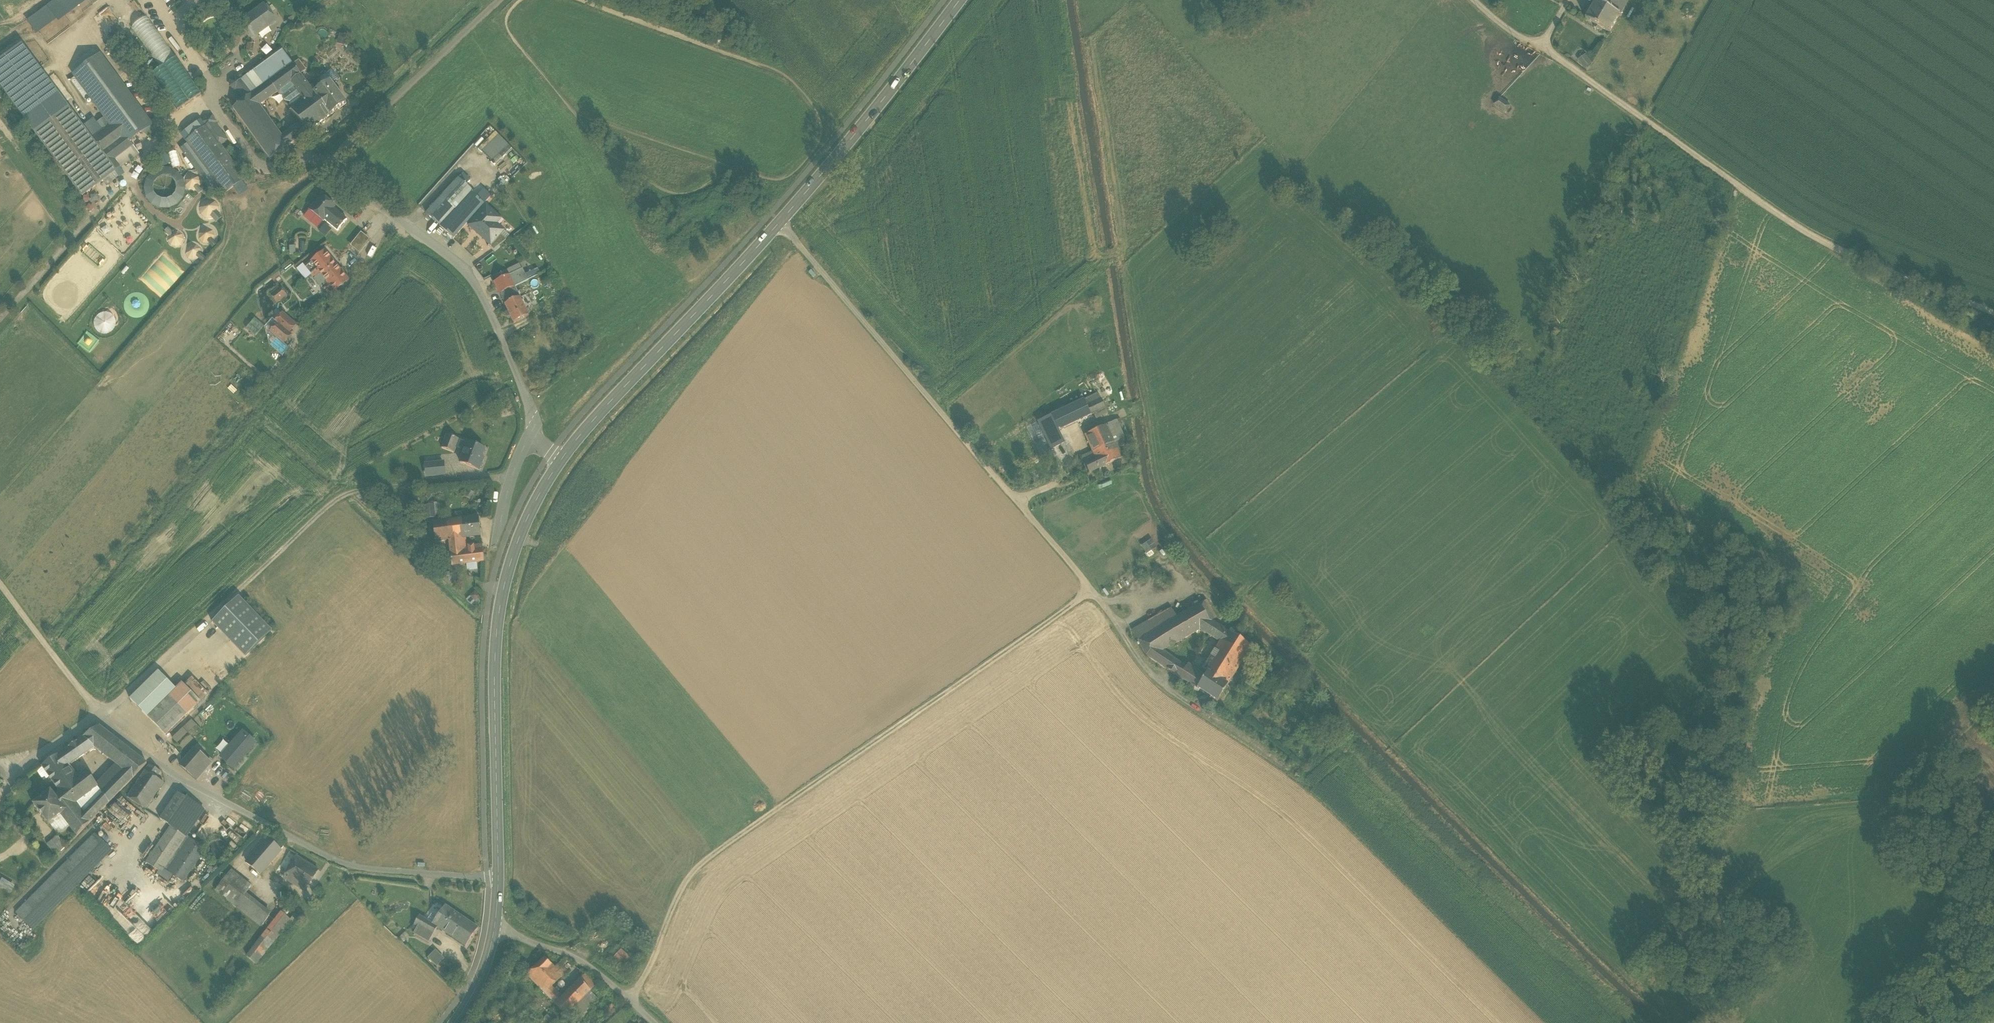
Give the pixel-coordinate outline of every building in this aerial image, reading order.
[(68,13),(86,0),(59,0),(68,13)] [(1565,10),(1568,5),(1559,0),(1548,0),(1565,10)] [(1593,18),(1573,6),(1569,12),(1618,41),(1642,0),(1603,0),(1593,18)] [(37,33),(56,18),(45,5),(26,19),(37,33)] [(269,8),(243,25),(254,42),(280,25),(269,8)] [(174,57),(147,14),(132,24),(159,66),(174,57)] [(21,45),(0,61),(0,84),(25,118),(57,94),(21,45)] [(240,81),(250,96),(251,95),(293,64),(282,50),(242,80),(240,81)] [(107,53),(82,72),(121,122),(100,138),(74,105),(36,134),(83,195),(121,165),(109,149),(125,137),(130,143),(159,121),(107,53)] [(1583,68),(1592,63),(1586,53),(1578,58),(1583,68)] [(299,60),(293,64),(300,74),(306,70),(299,60)] [(293,64),(251,95),(259,106),(277,93),(301,123),(307,132),(330,115),(314,93),(300,74),(293,64)] [(320,80),(324,85),(330,81),(332,84),(338,79),(331,71),(320,80)] [(242,97),(245,100),(250,96),(240,81),(242,80),(235,77),(230,81),(230,87),(234,90),(238,91),(242,97)] [(324,85),(314,93),(330,115),(346,103),(332,84),(330,81),(324,85)] [(270,160),(288,146),(282,137),(259,106),(251,95),(250,96),(245,100),(233,109),(270,160)] [(293,129),(300,138),(307,132),(301,123),(293,129)] [(503,151),(506,154),(512,148),(490,126),(474,142),(492,161),(503,151)] [(206,128),(187,142),(225,193),(244,179),(206,128)] [(293,129),(282,137),(288,146),(300,138),(293,129)] [(188,187),(191,189),(195,189),(198,187),(200,184),(201,181),(200,177),(198,174),(194,173),(191,173),(188,175),(185,177),(184,181),(185,185),(188,187)] [(462,174),(458,178),(468,187),(471,183),(462,174)] [(462,202),(472,191),(468,187),(458,178),(425,213),(440,226),(462,202)] [(465,206),(474,214),(491,196),(482,188),(476,194),(465,206)] [(462,202),(465,206),(476,194),(472,191),(462,202)] [(309,210),(323,222),(324,220),(334,209),(335,207),(321,195),(309,210)] [(205,217),(209,218),(213,217),(217,214),(218,210),(218,206),(216,202),(212,199),(208,198),(204,200),(200,203),(199,207),(199,211),(201,215),(205,217)] [(452,238),(474,214),(465,206),(462,202),(440,226),(452,238)] [(486,204),(467,225),(489,245),(490,246),(501,235),(505,230),(497,224),(502,219),(486,204)] [(334,209),(324,220),(338,231),(347,220),(334,209)] [(318,232),(325,237),(331,229),(325,224),(318,232)] [(199,238),(202,241),(206,242),(210,241),(212,239),(213,235),(213,231),(210,228),(206,227),(202,228),(199,231),(198,235),(199,238)] [(170,244),(173,246),(177,246),(181,244),(183,240),(183,236),(181,233),(177,231),(173,231),(170,233),(168,236),(168,240),(170,244)] [(358,252),(369,238),(360,231),(349,245),(358,252)] [(493,251),(507,240),(501,235),(490,246),(489,245),(488,246),(493,251)] [(193,259),(197,258),(200,255),(201,252),(200,248),(197,245),(194,243),(190,244),(187,247),(185,251),(186,255),(189,258),(193,259)] [(331,260),(321,248),(308,259),(309,260),(304,265),(311,274),(317,270),(320,272),(326,267),(325,265),(331,260)] [(340,270),(331,260),(325,265),(326,267),(320,272),(317,270),(311,274),(314,278),(320,274),(327,281),(340,270)] [(531,266),(523,270),(528,280),(536,276),(531,266)] [(299,280),(288,267),(282,272),(287,278),(289,277),(295,284),(299,280)] [(522,269),(509,275),(515,286),(528,280),(523,270),(522,269)] [(347,279),(340,270),(327,281),(320,274),(314,278),(321,287),(326,284),(328,286),(325,288),(326,290),(326,291),(329,295),(332,295),(335,292),(335,290),(340,286),(341,285),(341,283),(347,279)] [(509,275),(494,282),(500,294),(515,286),(509,275)] [(284,286),(272,295),(277,301),(289,291),(284,286)] [(502,299),(517,292),(515,286),(500,294),(502,299)] [(505,304),(520,297),(517,292),(502,299),(505,304)] [(505,304),(514,323),(529,315),(520,297),(505,304)] [(536,309),(539,315),(545,312),(542,306),(536,309)] [(281,342),(297,325),(282,311),(267,329),(281,342)] [(95,313),(96,333),(114,332),(113,312),(95,313)] [(254,335),(262,326),(254,318),(245,327),(254,335)] [(271,345),(282,353),(287,346),(276,338),(271,345)] [(1048,421),(1058,446),(1078,437),(1072,425),(1094,416),(1113,407),(1105,390),(1064,408),(1066,413),(1048,421)] [(1111,426),(1093,434),(1100,448),(1087,454),(1094,470),(1125,456),(1111,426)] [(442,448),(453,452),(458,439),(447,435),(442,448)] [(484,449),(465,442),(461,451),(464,452),(460,463),(479,470),(482,462),(480,461),(484,449)] [(427,476),(444,475),(443,463),(425,465),(427,476)] [(464,492),(469,496),(474,490),(468,486),(464,492)] [(426,510),(446,509),(445,494),(425,496),(426,510)] [(479,516),(446,520),(449,540),(466,538),(481,536),(479,516)] [(449,540),(446,520),(433,522),(435,542),(449,540)] [(467,546),(466,538),(449,540),(452,566),(465,565),(477,563),(484,562),(482,544),(467,546)] [(1148,557),(1153,554),(1146,541),(1141,544),(1148,557)] [(470,596),(475,601),(479,596),(474,591),(470,596)] [(239,597),(212,622),(245,657),(271,632),(239,597)] [(1175,606),(1137,628),(1160,659),(1197,683),(1206,669),(1188,658),(1173,647),(1206,627),(1226,640),(1211,661),(1237,679),(1258,643),(1217,616),(1210,600),(1183,615),(1175,606)] [(1206,669),(1197,683),(1223,700),(1237,679),(1211,661),(1206,669)] [(159,672),(130,699),(166,735),(199,702),(184,686),(181,684),(176,689),(159,672)] [(184,686),(199,702),(208,694),(192,678),(184,686)] [(203,728),(192,718),(173,736),(185,747),(203,728)] [(147,763),(99,726),(69,747),(76,757),(78,759),(95,747),(117,765),(99,784),(104,791),(102,793),(104,795),(109,803),(147,763)] [(243,733),(222,757),(234,767),(255,743),(243,733)] [(109,803),(104,795),(84,815),(75,804),(98,786),(86,770),(76,778),(66,764),(76,757),(69,747),(42,767),(59,791),(54,795),(66,811),(61,815),(70,827),(77,836),(109,803)] [(188,751),(174,767),(192,779),(193,777),(203,765),(188,751)] [(206,761),(203,765),(193,777),(201,783),(214,768),(206,761)] [(150,764),(146,770),(153,775),(157,769),(150,764)] [(146,770),(127,797),(145,809),(164,782),(153,775),(146,770)] [(49,824),(61,815),(66,811),(54,795),(51,791),(33,805),(49,824)] [(204,810),(178,793),(160,819),(171,826),(186,836),(204,810)] [(70,827),(61,815),(49,824),(58,836),(70,827)] [(161,872),(186,836),(171,826),(146,862),(161,872)] [(112,851),(95,834),(16,913),(33,930),(112,851)] [(66,846),(58,836),(47,844),(56,856),(66,846)] [(267,838),(245,863),(259,873),(265,868),(282,849),(267,838)] [(191,839),(169,872),(183,882),(206,849),(191,839)] [(296,856),(284,878),(305,891),(318,870),(296,856)] [(233,869),(216,890),(237,907),(234,911),(246,922),(250,918),(262,927),(272,913),(254,898),(260,891),(233,869)] [(433,939),(439,925),(451,905),(447,901),(442,907),(438,904),(432,916),(420,909),(415,919),(420,923),(420,933),(433,939)] [(451,905),(439,925),(469,943),(481,923),(451,905)] [(291,920),(281,912),(245,956),(256,964),(291,920)] [(624,948),(615,958),(625,966),(634,956),(624,948)] [(435,950),(427,958),(436,967),(444,959),(435,950)] [(550,955),(536,967),(531,971),(557,1003),(566,996),(555,983),(571,969),(565,962),(559,967),(550,955)] [(586,975),(566,994),(578,1007),(598,988),(586,975)]
